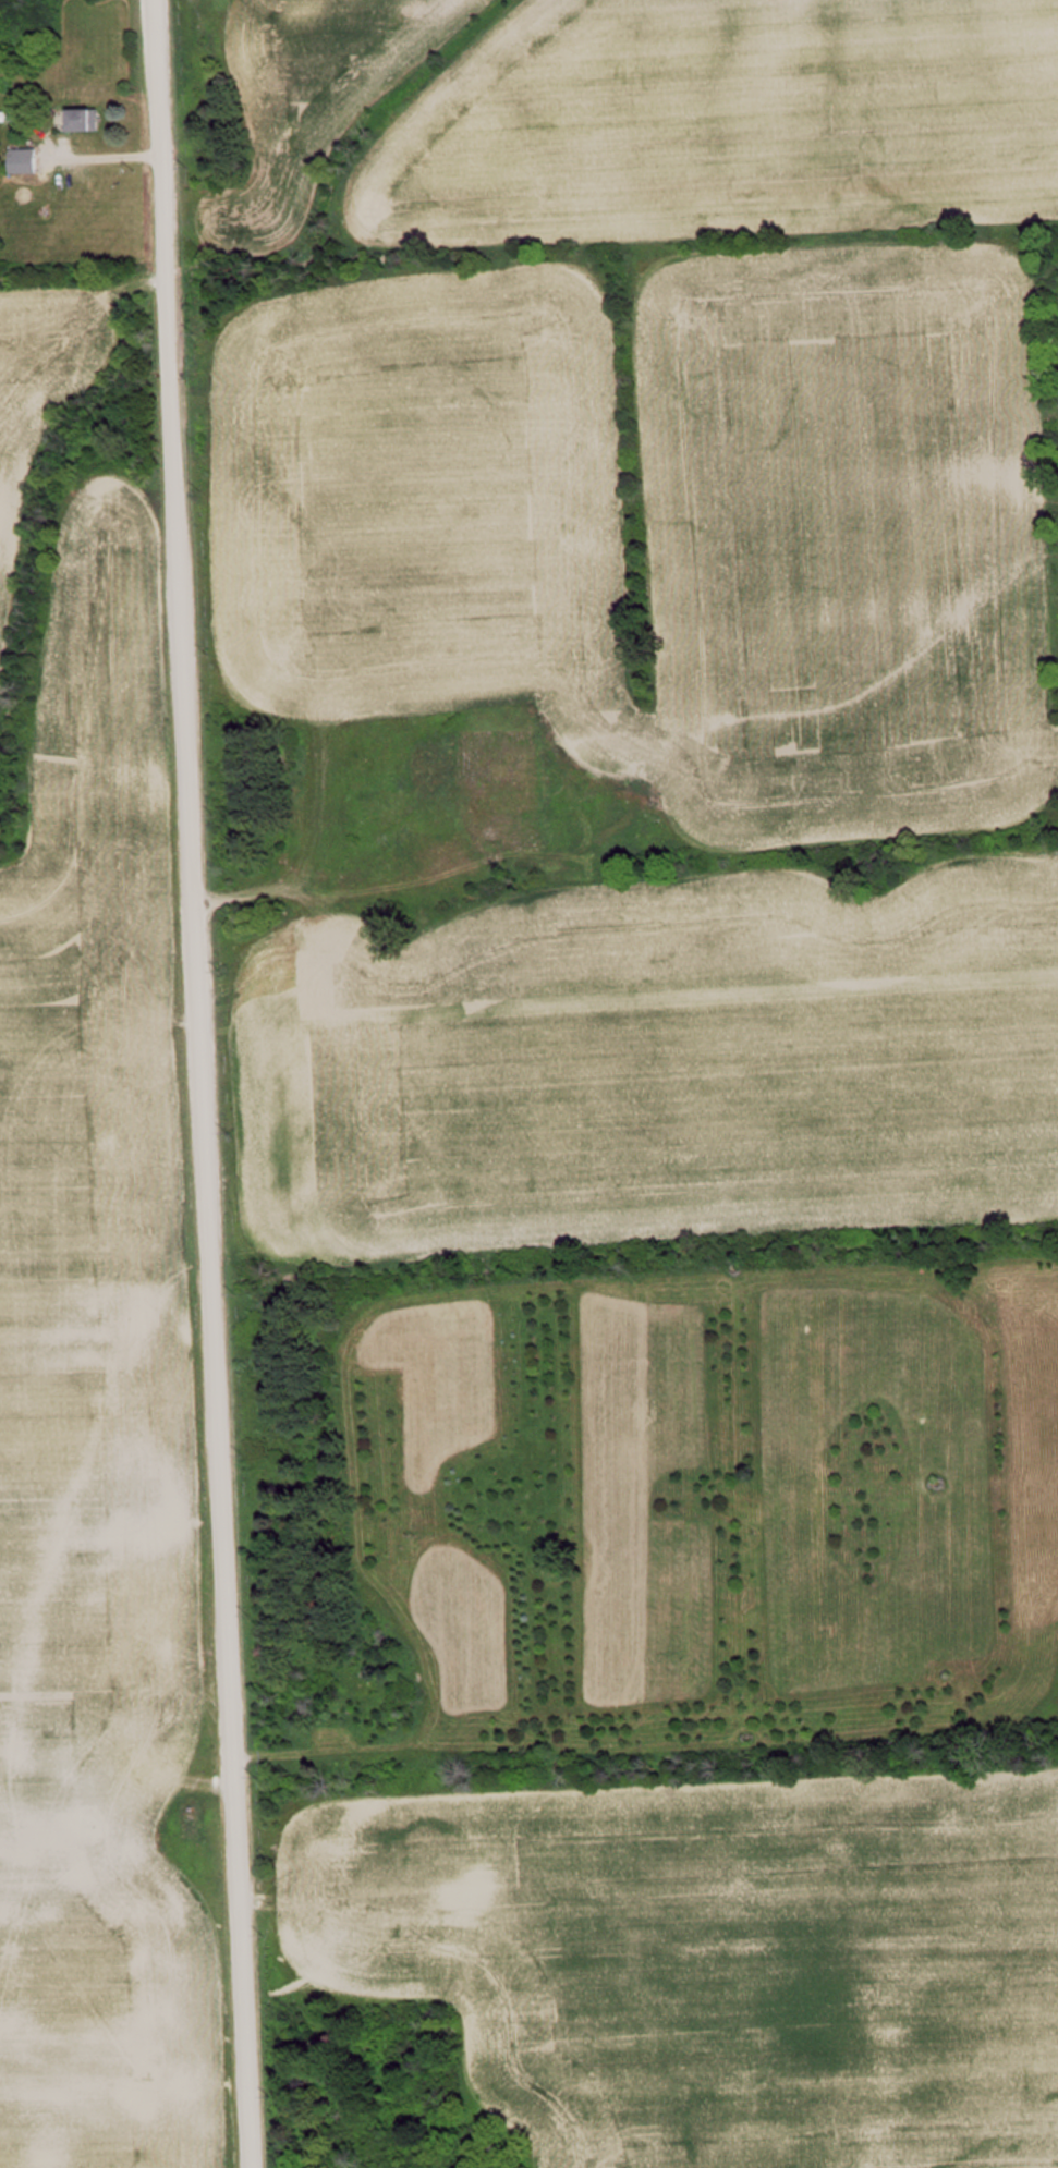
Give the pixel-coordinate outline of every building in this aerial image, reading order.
[(105,132),(105,111),(76,111),(76,132),(105,132)]
